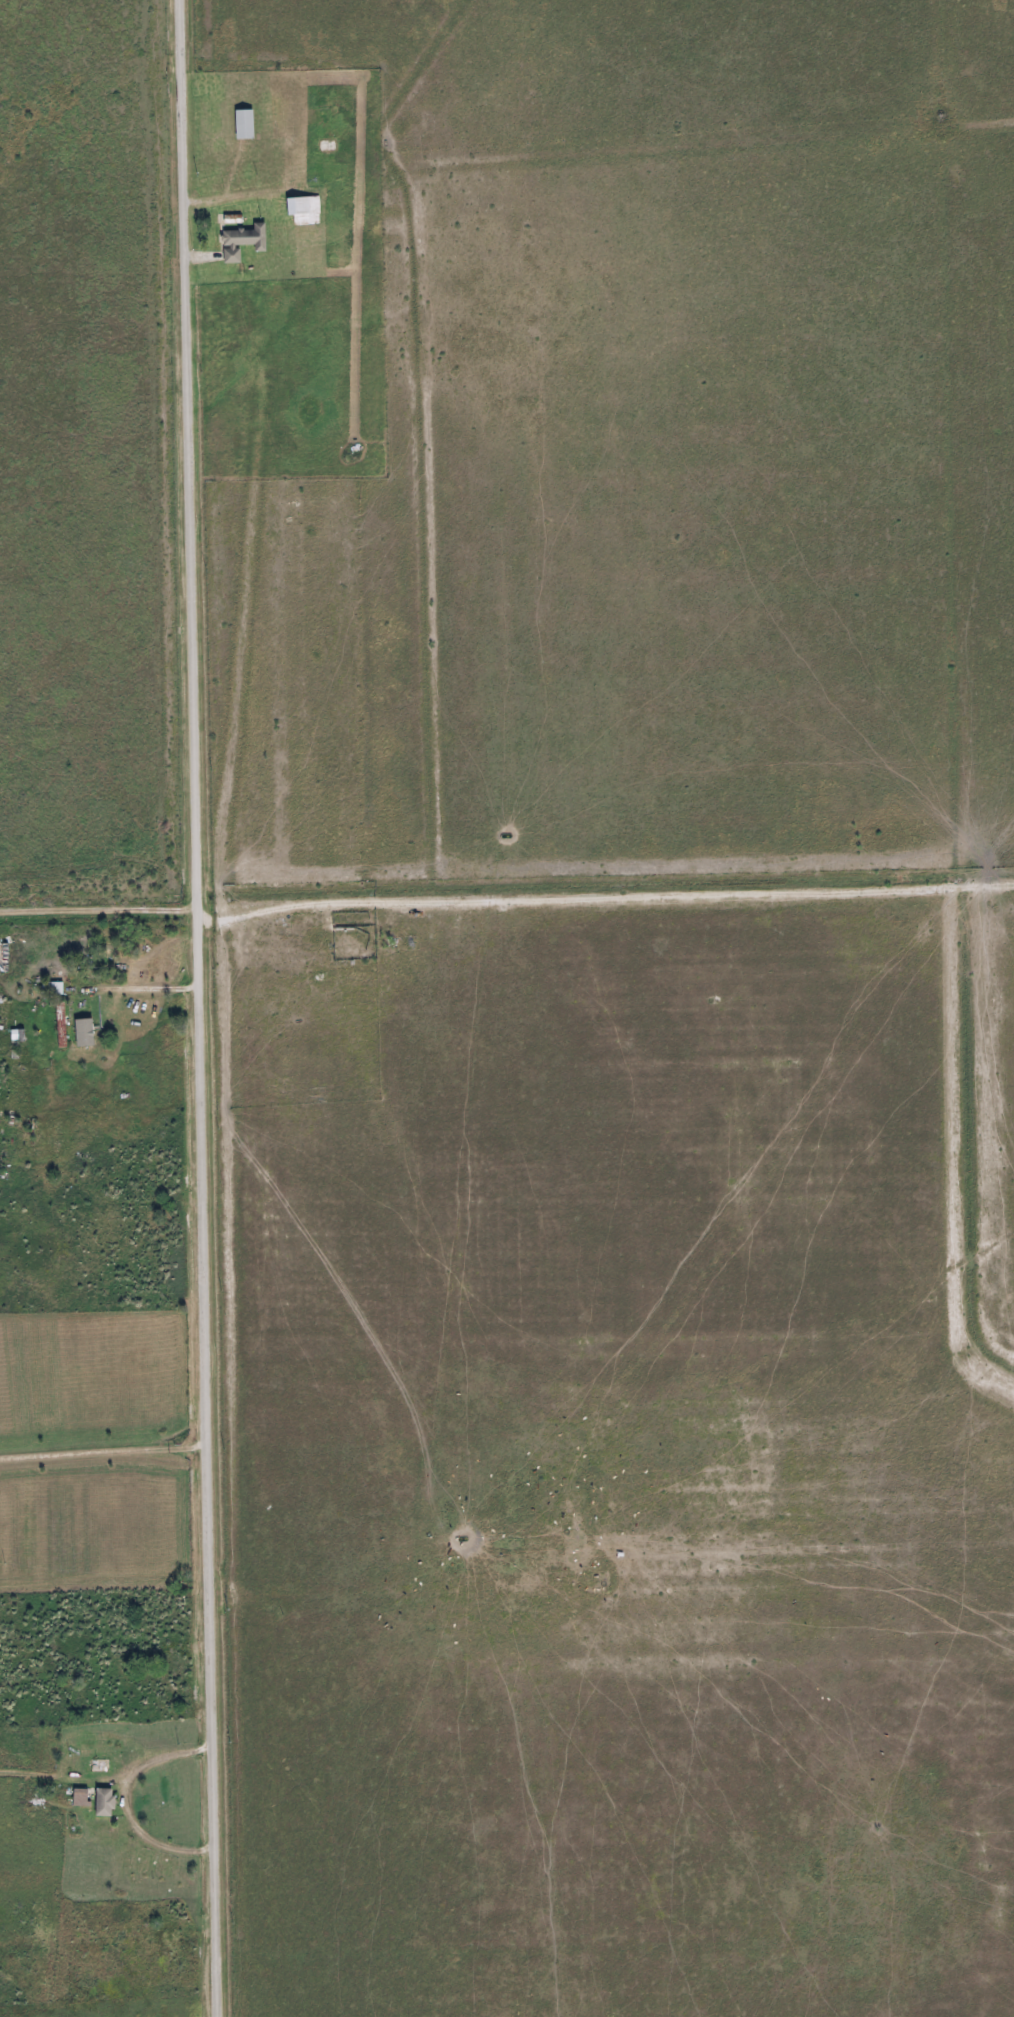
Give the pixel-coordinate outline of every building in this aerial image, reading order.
[(237,140),(255,140),(254,111),(236,111),(237,140)] [(289,199),(289,217),(295,217),(296,226),(321,225),(320,198),(289,199)] [(266,224),(255,224),(255,231),(223,231),(224,249),(225,249),(225,265),(241,264),(241,246),(256,246),(256,252),(267,252),(266,224)] [(64,983),(51,983),(51,995),(64,994),(64,983)] [(94,1019),(76,1021),(78,1046),(95,1045),(94,1019)] [(93,1770),(94,1759),(81,1758),(81,1769),(93,1770)] [(89,1790),(75,1789),(74,1806),(89,1807),(89,1790)] [(97,1817),(115,1817),(115,1789),(98,1789),(97,1817)]
